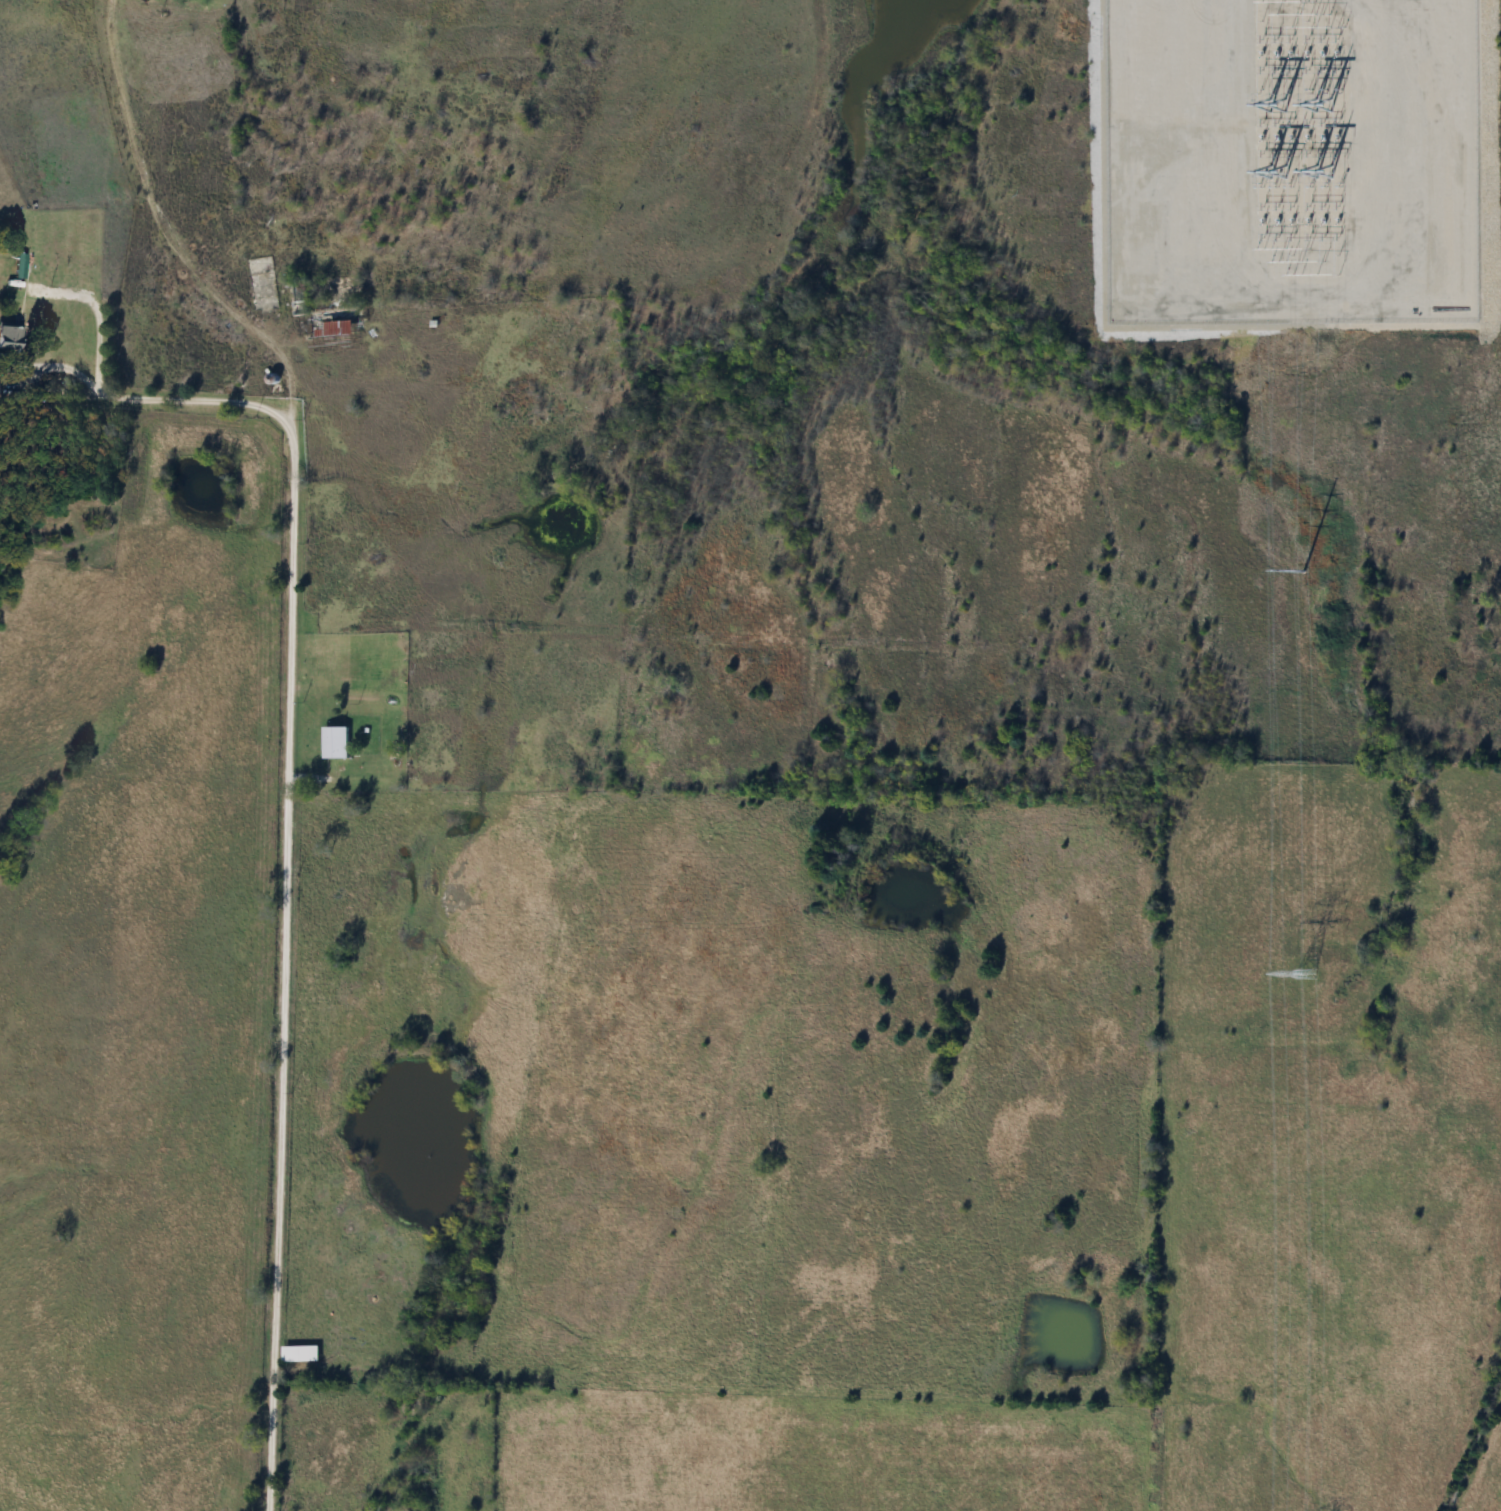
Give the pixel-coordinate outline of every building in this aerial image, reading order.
[(352,336),(351,309),(311,310),(311,337),(352,336)] [(15,325),(0,325),(0,352),(15,352),(15,325)]
